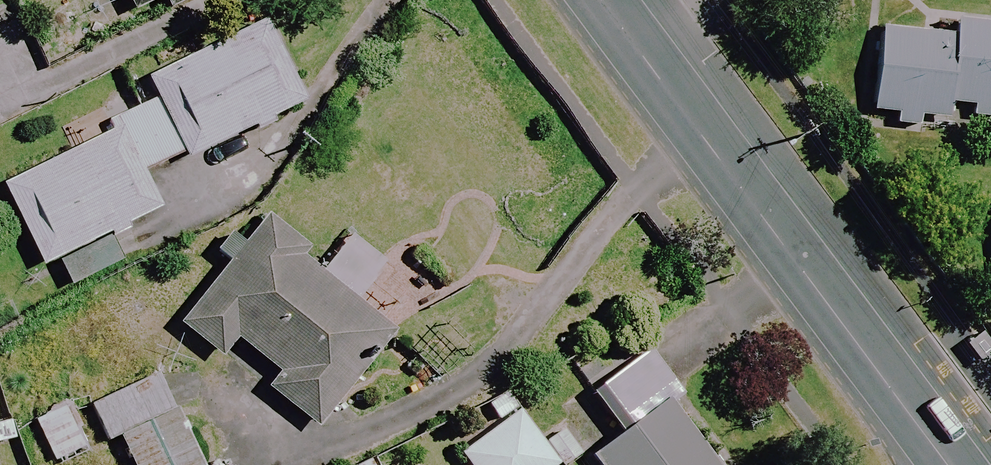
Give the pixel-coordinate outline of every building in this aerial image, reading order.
[(136,21),(182,0),(126,0),(136,21)] [(949,94),(970,96),(968,110),(990,113),(990,16),(958,12),(956,28),(949,94)] [(949,94),(956,28),(882,20),(873,103),(892,105),(890,119),(921,122),(923,105),(948,107),(949,94)] [(305,107),(267,27),(142,87),(155,116),(4,188),(42,268),(160,212),(146,183),(305,107)] [(264,222),(181,328),(222,361),(235,345),(276,377),(266,390),(317,430),(393,334),(355,304),(384,270),(350,240),(325,270),(264,222)] [(649,352),(591,394),(623,439),(594,460),(597,464),(731,464),(683,399),(649,352)] [(157,378),(93,408),(110,443),(119,439),(132,464),(198,464),(157,378)] [(507,394),(487,408),(500,428),(461,454),(468,464),(556,464),(507,394)] [(67,406),(34,422),(56,464),(68,464),(90,454),(67,406)]
